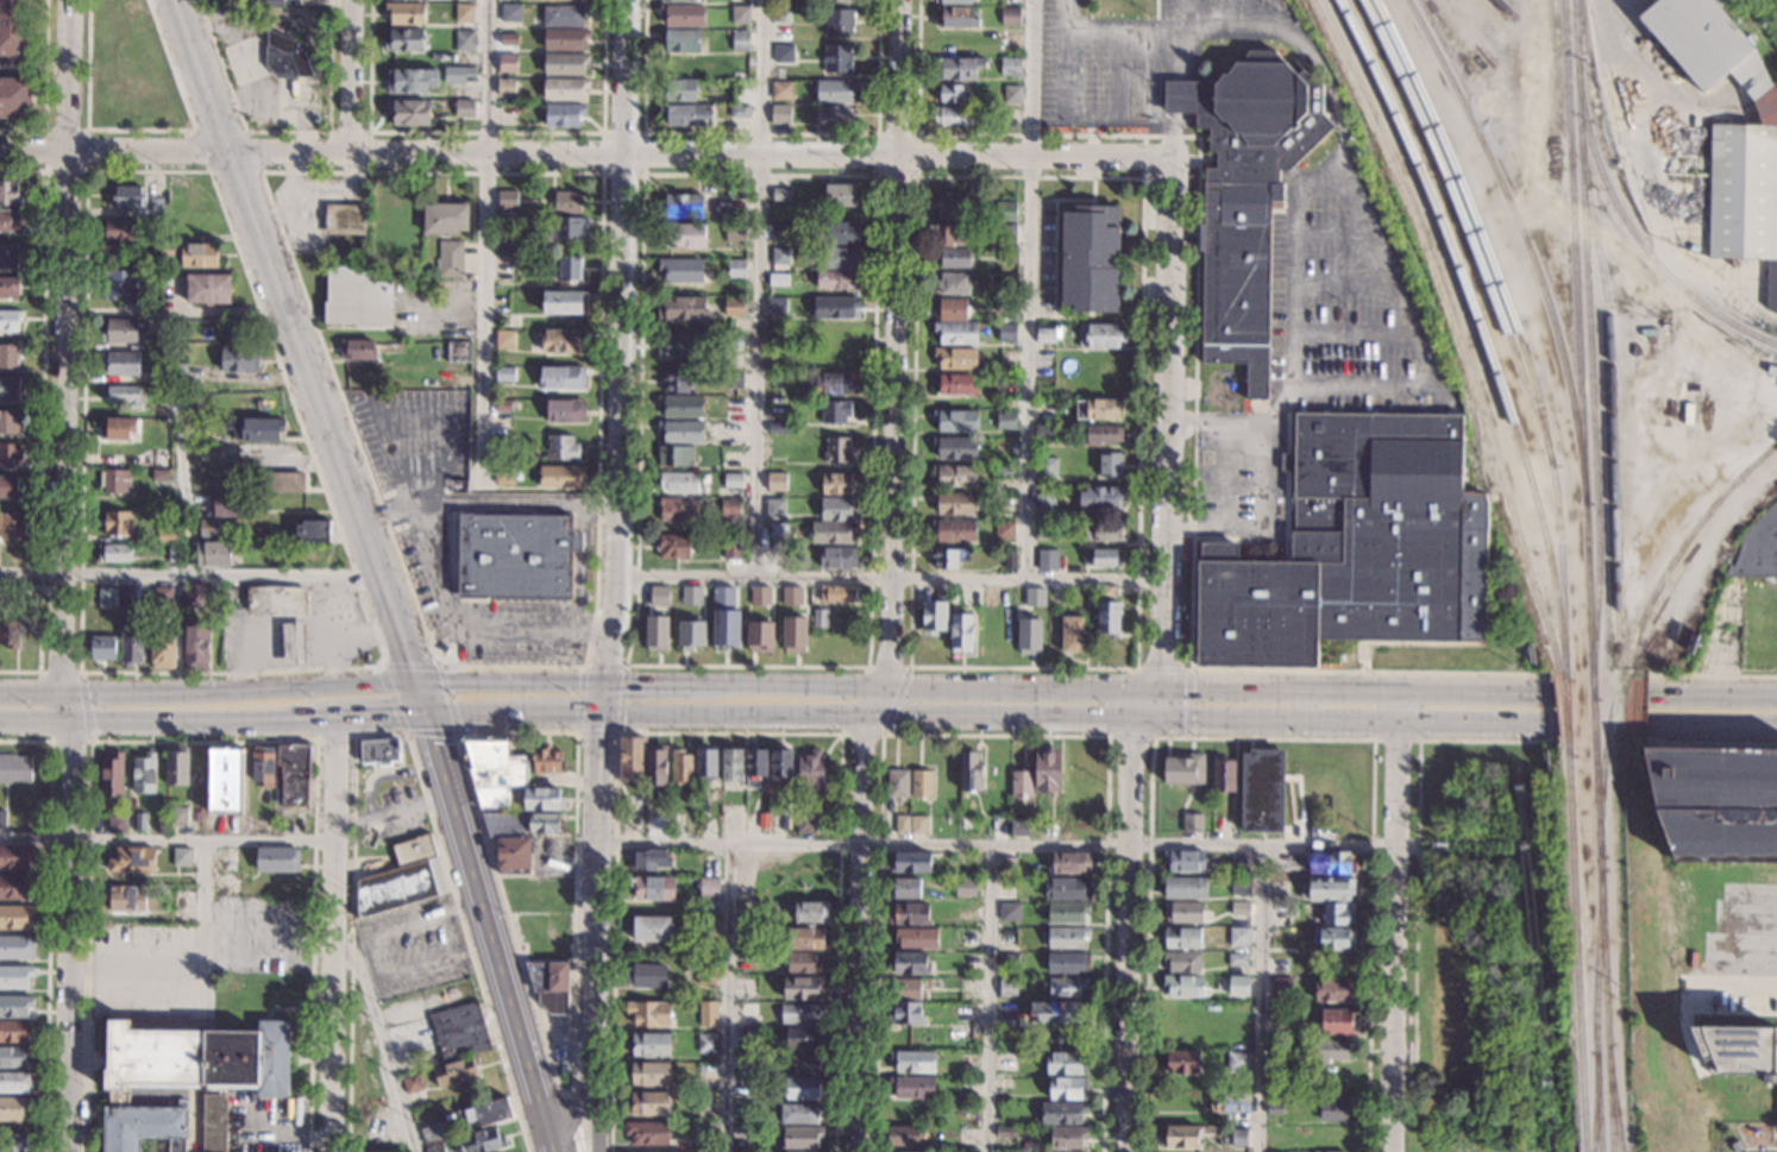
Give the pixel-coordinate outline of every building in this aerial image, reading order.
[(32,56),(0,56),(0,0),(32,0),(32,56)] [(1773,80),(1776,90),(1776,313),(1773,313),(1766,308),(1766,259),(1708,258),(1710,124),(1762,124),(1752,100),(1728,71),(1703,92),(1638,17),(1658,0),(1726,0),(1719,6),(1745,36),(1748,33),(1754,42),(1751,43),(1754,48),(1771,83),(1773,80)] [(1766,12),(1753,0),(1764,0),(1772,7),(1766,12)] [(426,25),(389,25),(389,13),(384,13),(384,2),(425,2),(426,25)] [(521,21),(500,21),(500,5),(521,4),(521,21)] [(473,23),(456,23),(456,5),(473,5),(473,23)] [(705,26),(665,26),(665,17),(658,17),(658,5),(705,5),(705,26)] [(584,26),(542,26),(542,6),(584,6),(584,26)] [(749,7),(749,24),(731,24),(731,6),(749,7)] [(973,17),(980,17),(980,27),(935,27),(935,7),(973,7),(973,17)] [(791,21),(772,21),(772,8),(791,8),(791,21)] [(853,36),(827,36),(827,10),(853,8),(853,36)] [(1019,25),(1000,25),(1000,8),(1019,8),(1019,25)] [(301,43),(314,76),(297,76),(296,78),(277,78),(265,65),(265,46),(266,45),(266,27),(301,43)] [(584,30),(590,30),(590,39),(585,39),(585,48),(584,48),(584,51),(545,51),(545,29),(584,27),(584,30)] [(423,51),(384,51),(384,38),(389,38),(389,29),(423,29),(423,51)] [(701,52),(664,52),(664,51),(660,51),(660,30),(701,29),(701,52)] [(476,51),(454,51),(454,30),(476,30),(476,51)] [(749,51),(731,51),(731,30),(749,30),(749,51)] [(969,31),(969,39),(974,39),(974,51),(940,51),(940,50),(936,50),(936,32),(940,32),(940,31),(969,31)] [(1019,33),(1019,44),(1001,44),(1001,32),(1019,33)] [(519,45),(500,45),(500,33),(519,33),(519,45)] [(850,53),(852,53),(852,73),(824,73),(824,44),(850,44),(850,53)] [(793,63),(774,63),(774,45),(793,45),(793,63)] [(1275,52),(1292,69),(1296,63),(1316,84),(1321,84),(1321,112),(1335,126),(1288,170),(1287,171),(1286,170),(1279,170),(1279,184),(1282,183),(1282,208),(1270,207),(1268,398),(1247,398),(1247,363),(1201,361),(1204,251),(1198,251),(1199,224),(1203,224),(1205,168),(1217,168),(1217,151),(1208,151),(1210,127),(1195,127),(1195,112),(1181,112),(1169,112),(1163,112),(1163,81),(1169,81),(1183,81),(1217,81),(1223,74),(1227,74),(1236,62),(1241,63),(1248,52),(1248,50),(1275,50),(1275,52)] [(584,53),(589,53),(589,63),(585,63),(585,73),(584,73),(584,76),(545,76),(545,53),(584,52),(584,53)] [(517,71),(497,71),(497,53),(517,53),(517,71)] [(711,67),(714,67),(714,74),(710,74),(710,75),(680,75),(680,55),(711,55),(711,67)] [(986,68),(978,68),(979,71),(975,71),(975,80),(936,80),(936,58),(972,58),(972,57),(986,56),(986,68)] [(749,67),(730,67),(729,57),(749,57),(749,67)] [(1021,75),(1000,75),(1000,58),(1021,57),(1021,75)] [(475,77),(465,77),(465,84),(444,84),(444,67),(473,67),(475,77)] [(438,88),(428,88),(428,94),(393,94),(393,93),(387,93),(387,70),(438,69),(438,88)] [(31,118),(0,118),(0,78),(31,78),(31,118)] [(519,95),(497,95),(497,78),(519,78),(519,95)] [(590,78),(590,88),(584,88),(584,101),(544,101),(544,78),(590,78)] [(696,101),(665,102),(665,80),(696,80),(696,101)] [(856,89),(854,89),(855,97),(853,97),(853,103),(817,103),(817,80),(856,80),(856,89)] [(792,99),(771,99),(771,82),(792,81),(792,99)] [(963,102),(940,102),(940,84),(963,84),(963,102)] [(1021,86),(1022,102),(1003,102),(1003,86),(1021,86)] [(431,126),(393,126),(393,122),(385,122),(385,100),(431,100),(431,126)] [(475,100),(475,117),(454,117),(454,100),(475,100)] [(586,115),(578,115),(578,127),(546,127),(546,103),(586,103),(586,115)] [(516,125),(498,125),(498,105),(516,105),(516,125)] [(711,106),(711,126),(666,126),(666,105),(711,106)] [(790,122),(770,122),(770,105),(790,105),(790,122)] [(748,106),(748,118),(729,118),(729,106),(748,106)] [(849,114),(858,114),(858,130),(816,130),(816,106),(849,106),(849,114)] [(965,114),(969,114),(969,125),(934,126),(934,107),(965,107),(965,114)] [(21,206),(0,205),(0,180),(18,180),(18,195),(21,195),(21,206)] [(858,194),(860,194),(860,207),(824,207),(824,184),(858,184),(858,194)] [(142,191),(146,191),(146,206),(142,206),(142,208),(114,208),(114,207),(107,207),(107,187),(114,187),(114,185),(142,185),(142,191)] [(792,201),(773,201),(773,187),(792,187),(792,201)] [(517,208),(498,208),(498,190),(517,190),(517,208)] [(580,215),(554,215),(554,191),(580,191),(580,215)] [(966,218),(937,218),(937,193),(966,193),(966,218)] [(704,216),(658,216),(658,204),(664,204),(664,194),(704,194),(704,216)] [(164,215),(151,215),(151,197),(164,197),(164,215)] [(469,231),(460,231),(460,233),(423,233),(423,204),(444,204),(444,202),(469,201),(469,231)] [(1016,221),(996,221),(996,202),(1016,202),(1016,221)] [(1120,251),(1114,251),(1114,269),(1119,269),(1119,311),(1073,313),(1073,304),(1061,304),(1061,212),(1074,212),(1074,204),(1120,204),(1120,251)] [(366,233),(326,233),(326,206),(366,206),(366,233)] [(21,233),(0,233),(0,210),(27,210),(27,220),(21,220),(21,233)] [(747,220),(730,221),(730,212),(747,212),(747,220)] [(589,239),(550,239),(550,224),(555,224),(555,218),(589,216),(589,239)] [(136,240),(105,240),(105,220),(136,219),(136,240)] [(705,247),(664,247),(664,234),(660,234),(660,224),(664,224),(664,222),(705,222),(705,247)] [(787,240),(772,240),(772,224),(787,224),(787,240)] [(861,245),(828,245),(828,224),(861,224),(861,245)] [(746,225),(746,243),(726,243),(726,225),(746,225)] [(971,244),(954,244),(954,246),(935,246),(935,245),(930,245),(930,238),(927,238),(927,225),(971,225),(971,244)] [(1017,243),(999,243),(998,235),(990,235),(990,225),(1017,225),(1017,243)] [(513,249),(513,237),(497,237),(497,249),(513,249)] [(463,276),(439,276),(439,270),(435,270),(435,258),(438,258),(438,241),(463,241),(463,276)] [(216,267),(181,267),(181,266),(172,266),(172,257),(158,257),(158,243),(216,243),(216,267)] [(17,267),(0,267),(0,244),(17,244),(17,251),(20,251),(19,260),(17,260),(17,267)] [(790,264),(771,264),(771,247),(790,247),(790,264)] [(861,269),(821,269),(820,253),(825,253),(825,247),(861,247),(861,269)] [(971,248),(971,265),(941,265),(941,248),(971,248)] [(1019,251),(1019,262),(999,262),(999,251),(1019,251)] [(583,281),(558,281),(558,257),(582,257),(583,281)] [(703,283),(663,283),(663,272),(657,272),(657,258),(702,258),(703,283)] [(746,278),(727,278),(727,259),(746,259),(746,278)] [(370,283),(393,282),(393,327),(354,328),(354,325),(324,325),(324,302),(326,302),(326,265),(370,265),(370,283)] [(138,296),(121,296),(121,300),(105,300),(105,270),(138,270),(138,296)] [(856,272),(861,272),(861,288),(856,288),(856,289),(816,290),(816,271),(856,271),(856,272)] [(787,287),(768,287),(768,272),(787,272),(787,287)] [(968,294),(941,294),(941,289),(937,289),(937,279),(941,279),(941,273),(967,273),(968,294)] [(231,303),(186,303),(186,275),(231,275),(231,303)] [(19,297),(0,296),(0,276),(20,277),(19,297)] [(1018,285),(999,285),(999,276),(1018,276),(1018,285)] [(588,314),(544,314),(544,291),(588,291),(588,314)] [(860,308),(854,308),(854,319),(814,319),(814,296),(860,296),(860,308)] [(707,321),(664,321),(664,319),(658,320),(658,300),(664,300),(664,297),(707,297),(707,321)] [(786,317),(768,317),(768,297),(786,297),(786,317)] [(743,298),(743,316),(724,316),(724,298),(743,298)] [(967,320),(938,320),(938,300),(967,300),(967,320)] [(1016,300),(1016,313),(997,313),(997,300),(1016,300)] [(157,317),(137,317),(137,302),(157,302),(157,317)] [(18,331),(0,331),(0,309),(21,309),(20,321),(18,321),(18,331)] [(137,342),(106,344),(106,341),(102,341),(102,325),(107,325),(107,319),(137,317),(137,342)] [(853,322),(858,322),(858,342),(853,342),(853,344),(828,344),(828,340),(820,340),(820,322),(828,322),(828,321),(853,321),(853,322)] [(786,322),(786,333),(770,333),(770,322),(786,322)] [(978,345),(938,345),(938,334),(934,334),(934,322),(978,322),(978,345)] [(1016,323),(1016,341),(999,341),(998,323),(1016,323)] [(1120,329),(1125,329),(1125,341),(1120,341),(1120,350),(1079,350),(1079,323),(1120,323),(1120,329)] [(1055,325),(1055,341),(1036,341),(1036,325),(1055,325)] [(585,353),(542,353),(542,329),(585,329),(585,353)] [(1725,336),(1722,342),(1707,335),(1709,329),(1725,336)] [(515,348),(496,348),(496,331),(515,331),(515,348)] [(697,357),(657,357),(657,334),(697,334),(697,357)] [(743,346),(727,346),(726,334),(743,334),(743,346)] [(161,352),(145,352),(145,335),(161,335),(161,352)] [(376,348),(377,348),(377,359),(341,359),(341,340),(375,340),(376,348)] [(19,369),(0,368),(0,342),(19,342),(19,369)] [(470,363),(447,363),(447,342),(470,342),(470,363)] [(977,358),(979,358),(979,370),(938,370),(938,359),(934,359),(934,346),(977,346),(977,358)] [(852,355),(858,355),(858,366),(852,366),(852,369),(821,369),(821,361),(817,361),(817,354),(821,354),(821,347),(852,347),(852,355)] [(259,372),(221,372),(220,348),(259,348),(259,372)] [(140,374),(106,374),(106,363),(101,363),(101,352),(139,352),(140,374)] [(187,382),(168,382),(168,364),(187,364),(187,382)] [(585,390),(540,390),(540,366),(585,366),(585,390)] [(515,382),(495,382),(495,367),(515,367),(515,382)] [(691,385),(689,385),(689,392),(664,394),(664,372),(691,371),(691,385)] [(163,383),(146,383),(146,372),(163,372),(163,383)] [(743,388),(726,388),(726,372),(743,372),(743,388)] [(786,389),(766,389),(766,372),(786,372),(786,389)] [(858,394),(816,395),(816,372),(858,372),(858,394)] [(972,386),(978,386),(978,394),(972,394),(972,395),(940,395),(938,373),(972,373),(972,386)] [(6,398),(0,398),(0,376),(18,377),(17,402),(6,402),(6,398)] [(139,386),(145,386),(146,402),(140,402),(140,408),(128,408),(128,403),(107,403),(107,385),(139,385),(139,386)] [(703,417),(664,418),(664,395),(703,395),(703,417)] [(1691,439),(1683,439),(1683,395),(1693,395),(1691,439)] [(743,397),(743,409),(726,409),(726,397),(743,397)] [(1119,398),(1119,420),(1087,420),(1075,420),(1075,398),(1119,398)] [(510,402),(513,402),(513,410),(510,410),(510,411),(495,411),(495,399),(510,399),(510,402)] [(585,422),(546,422),(546,415),(545,415),(545,404),(547,404),(546,399),(585,399),(585,422)] [(1054,418),(1035,418),(1035,399),(1054,399),(1054,418)] [(852,416),(846,416),(846,424),(822,424),(822,411),(822,401),(852,401),(852,416)] [(19,435),(0,435),(0,409),(21,409),(21,433),(19,433),(19,435)] [(978,432),(938,432),(938,421),(933,421),(933,410),(978,410),(978,432)] [(1016,429),(997,429),(997,411),(1016,411),(1016,429)] [(1461,491),(1484,493),(1487,502),(1486,642),(1317,638),(1317,666),(1197,665),(1199,561),(1201,561),(1201,542),(1237,542),(1237,561),(1343,562),(1343,534),(1294,534),(1294,413),(1462,415),(1461,491)] [(285,432),(283,432),(283,441),(280,441),(280,442),(241,442),(241,440),(233,440),(232,430),(225,430),(225,418),(285,418),(285,432)] [(137,433),(130,433),(130,440),(100,440),(100,420),(137,420),(137,433)] [(513,432),(495,433),(495,420),(513,420),(513,432)] [(703,443),(663,443),(663,432),(655,432),(655,421),(703,421),(703,443)] [(745,421),(745,433),(727,433),(727,421),(745,421)] [(791,434),(768,434),(768,422),(791,422),(791,434)] [(1055,441),(1035,441),(1035,423),(1055,423),(1055,441)] [(1122,442),(1100,442),(1100,446),(1086,446),(1086,426),(1122,426),(1122,442)] [(513,447),(494,448),(494,435),(494,434),(513,434),(513,447)] [(573,443),(580,443),(580,460),(547,460),(547,458),(545,458),(545,448),(547,448),(547,435),(573,435),(573,443)] [(850,447),(853,447),(853,454),(849,454),(849,462),(823,462),(823,452),(825,452),(825,436),(850,436),(850,447)] [(977,459),(937,459),(937,447),(931,447),(931,436),(977,436),(977,459)] [(1012,455),(996,455),(996,439),(1012,439),(1012,455)] [(24,465),(0,464),(0,442),(19,442),(19,448),(26,448),(26,462),(24,462),(24,465)] [(693,466),(657,466),(657,446),(693,446),(693,466)] [(168,467),(149,467),(149,448),(168,448),(168,467)] [(1123,476),(1099,477),(1099,452),(1123,452),(1123,476)] [(1057,476),(1037,476),(1037,458),(1057,458),(1057,476)] [(514,465),(514,484),(495,484),(495,465),(514,465)] [(977,486),(937,486),(936,476),(931,476),(931,465),(977,465),(977,486)] [(1013,477),(998,477),(998,474),(993,474),(993,466),(1013,465),(1013,477)] [(586,477),(580,477),(580,489),(541,489),(541,466),(586,466),(586,477)] [(169,489),(151,489),(151,468),(169,468),(169,489)] [(131,479),(132,479),(132,492),(124,492),(124,495),(103,495),(102,487),(99,487),(99,472),(103,472),(103,470),(130,470),(131,479)] [(306,492),(253,492),(253,471),(306,471),(306,492)] [(698,495),(665,495),(665,489),(659,489),(659,472),(698,472),(698,495)] [(743,487),(723,487),(723,473),(743,473),(743,487)] [(787,491),(767,491),(767,473),(787,473),(787,491)] [(850,495),(822,496),(822,474),(850,474),(850,495)] [(23,498),(0,498),(0,476),(19,476),(18,485),(23,485),(23,498)] [(1125,506),(1117,506),(1117,510),(1084,510),(1084,508),(1080,508),(1080,492),(1085,492),(1085,486),(1125,486),(1125,506)] [(977,515),(936,515),(936,502),(931,502),(931,493),(977,492),(977,515)] [(246,495),(250,495),(250,508),(246,508),(246,516),(213,516),(213,493),(246,493),(246,495)] [(1015,511),(994,512),(994,495),(1013,495),(1015,511)] [(1054,521),(1036,521),(1035,495),(1054,495),(1054,521)] [(697,522),(660,522),(659,497),(697,497),(697,522)] [(783,498),(783,514),(767,514),(767,497),(783,498)] [(740,516),(721,516),(720,499),(740,498),(740,516)] [(853,504),(856,504),(856,520),(852,520),(852,521),(821,521),(821,498),(853,498),(853,504)] [(1744,533),(1776,498),(1776,575),(1739,575),(1737,624),(1728,624),(1731,575),(1725,575),(1728,565),(1732,566),(1744,533)] [(132,535),(105,535),(105,511),(132,511),(132,535)] [(1,539),(0,539),(0,512),(23,512),(23,522),(27,523),(26,539),(23,539),(23,542),(1,541),(1,539)] [(572,534),(582,534),(582,550),(571,550),(571,598),(458,599),(458,514),(472,514),(472,515),(572,515),(572,534)] [(331,541),(295,541),(295,523),(301,523),(301,518),(331,517),(331,541)] [(219,536),(200,536),(200,520),(219,520),(219,536)] [(975,520),(975,542),(936,542),(936,530),(930,530),(930,520),(975,520)] [(858,531),(854,531),(854,540),(852,540),(852,542),(810,542),(810,522),(858,522),(858,531)] [(1013,539),(996,539),(996,522),(1013,522),(1013,539)] [(786,536),(767,536),(767,523),(786,523),(786,536)] [(1051,540),(1035,540),(1035,524),(1051,523),(1051,540)] [(1122,541),(1117,541),(1117,542),(1093,542),(1093,540),(1082,540),(1082,524),(1122,524),(1122,541)] [(176,541),(157,541),(157,528),(176,528),(176,541)] [(690,559),(658,559),(658,550),(655,550),(655,543),(658,543),(658,534),(690,534),(690,559)] [(742,559),(723,559),(723,539),(742,539),(742,559)] [(231,566),(195,566),(195,542),(230,542),(231,566)] [(128,550),(132,550),(132,561),(98,562),(98,544),(128,544),(128,550)] [(180,562),(168,562),(168,544),(180,544),(180,562)] [(856,567),(821,567),(820,548),(856,548),(856,567)] [(1016,568),(1003,568),(1003,548),(1016,548),(1016,568)] [(1117,556),(1119,556),(1119,564),(1116,564),(1116,567),(1092,567),(1092,565),(1082,565),(1082,555),(1092,555),(1092,548),(1117,548),(1117,556)] [(971,561),(957,561),(957,569),(933,569),(933,549),(971,549),(971,561)] [(1038,570),(1058,570),(1058,549),(1038,549),(1038,570)] [(20,602),(1,602),(2,580),(20,580),(20,602)] [(205,602),(201,602),(201,606),(189,606),(189,603),(186,603),(186,583),(205,583),(205,602)] [(669,586),(651,585),(651,605),(669,606),(669,586)] [(131,605),(119,605),(119,586),(131,586),(131,605)] [(171,605),(152,605),(152,586),(171,586),(171,605)] [(703,605),(682,604),(682,586),(703,586),(703,605)] [(735,610),(742,611),(741,648),(728,648),(728,646),(714,646),(715,612),(714,612),(714,586),(735,587),(735,610)] [(771,605),(751,605),(751,586),(771,587),(771,605)] [(802,604),(802,586),(782,586),(782,604),(802,604)] [(855,602),(820,602),(820,586),(855,586),(855,602)] [(1114,598),(1097,598),(1097,587),(1114,586),(1114,598)] [(115,606),(99,606),(99,587),(115,587),(115,606)] [(307,613),(247,613),(247,587),(307,587),(307,613)] [(1046,605),(1025,605),(1025,587),(1046,587),(1046,605)] [(992,606),(980,606),(980,588),(992,588),(992,606)] [(947,631),(937,631),(937,635),(923,636),(923,630),(921,630),(921,600),(947,600),(947,631)] [(1119,637),(1097,637),(1097,602),(1119,602),(1119,637)] [(220,615),(212,615),(212,603),(220,603),(220,615)] [(827,627),(812,627),(812,609),(827,609),(827,627)] [(972,653),(950,653),(950,613),(972,613),(972,653)] [(669,616),(646,616),(646,651),(669,651),(669,616)] [(702,617),(702,622),(708,622),(707,647),(693,647),(693,651),(682,651),(682,646),(680,646),(680,621),(687,621),(687,616),(702,617)] [(784,652),(806,652),(806,617),(784,616),(784,652)] [(1084,653),(1061,653),(1061,616),(1084,616),(1084,653)] [(1018,618),(1042,617),(1042,648),(1040,648),(1040,654),(1019,654),(1019,650),(1018,650),(1018,618)] [(7,647),(0,646),(0,618),(19,618),(18,650),(6,650),(7,647)] [(215,631),(207,631),(207,671),(184,671),(184,623),(206,623),(206,621),(215,621),(215,631)] [(776,649),(773,649),(773,654),(749,653),(751,647),(748,647),(749,622),(777,622),(776,649)] [(143,662),(131,662),(131,668),(120,668),(120,623),(143,623),(143,662)] [(176,666),(175,669),(151,669),(151,636),(163,636),(163,628),(176,628),(176,666)] [(308,668),(287,669),(283,630),(306,629),(308,668)] [(114,661),(93,662),(93,661),(90,661),(89,636),(114,636),(114,661)] [(504,757),(525,758),(523,788),(508,788),(507,811),(479,811),(459,742),(461,737),(504,737),(504,757)] [(398,760),(362,762),(359,741),(396,738),(398,760)] [(645,750),(665,751),(665,788),(642,788),(643,783),(620,782),(620,738),(645,738),(645,750)] [(1643,744),(1776,748),(1776,864),(1674,861),(1657,808),(1643,744)] [(307,810),(303,810),(303,807),(282,807),(282,781),(280,781),(280,767),(277,767),(277,747),(308,748),(307,810)] [(548,750),(559,750),(559,764),(561,764),(561,773),(558,773),(557,775),(532,775),(532,750),(542,750),(542,747),(548,747),(548,750)] [(708,750),(715,750),(715,782),(696,782),(696,779),(695,779),(695,747),(708,747),(708,750)] [(271,755),(272,755),(272,783),(271,783),(271,789),(260,791),(260,783),(251,783),(251,748),(271,748),(271,755)] [(186,788),(163,788),(163,753),(167,753),(167,749),(186,749),(186,788)] [(1283,832),(1242,832),(1243,753),(1251,753),(1251,749),(1285,750),(1283,832)] [(240,814),(207,813),(208,750),(241,751),(240,814)] [(683,756),(691,756),(691,786),(682,786),(682,787),(670,787),(670,750),(683,750),(683,756)] [(741,783),(720,783),(721,750),(742,750),(741,783)] [(765,779),(759,779),(759,789),(745,788),(745,751),(766,751),(765,779)] [(790,789),(768,788),(770,751),(790,751),(790,789)] [(818,757),(822,757),(821,794),(808,794),(808,789),(796,789),(797,756),(809,756),(809,751),(818,751),(818,757)] [(1059,794),(1034,794),(1035,751),(1059,753),(1059,794)] [(153,797),(130,797),(131,760),(143,760),(143,753),(155,753),(153,797)] [(953,800),(934,799),(935,753),(954,753),(953,800)] [(977,763),(980,763),(980,793),(959,793),(959,754),(977,754),(977,763)] [(1164,755),(1165,784),(1205,783),(1204,754),(1164,755)] [(11,783),(0,783),(0,755),(15,755),(15,757),(31,757),(31,781),(11,781),(11,783)] [(120,799),(101,799),(102,762),(109,763),(109,755),(121,755),(120,799)] [(1226,757),(1226,760),(1235,760),(1233,793),(1213,792),(1213,756),(1226,757)] [(905,800),(885,800),(886,773),(906,773),(905,800)] [(930,799),(910,799),(911,773),(931,774),(930,799)] [(1030,801),(1010,800),(1010,773),(1030,774),(1030,801)] [(560,787),(557,787),(557,799),(561,799),(561,812),(522,812),(522,789),(544,789),(544,780),(560,780),(560,787)] [(186,827),(167,827),(167,810),(187,810),(186,827)] [(144,832),(133,832),(133,814),(144,814),(144,832)] [(555,823),(563,823),(561,836),(529,835),(529,838),(488,837),(481,814),(555,816),(555,823)] [(1203,814),(1183,814),(1183,832),(1202,832),(1203,814)] [(125,836),(106,836),(107,817),(125,818),(125,836)] [(814,836),(793,835),(795,818),(814,818),(814,836)] [(906,835),(893,835),(894,818),(906,819),(906,835)] [(925,836),(909,836),(909,819),(927,819),(925,836)] [(969,831),(960,831),(960,820),(969,820),(969,831)] [(1026,839),(1009,838),(1009,821),(1026,821),(1026,839)] [(376,837),(371,849),(359,843),(364,832),(376,837)] [(445,894),(356,919),(356,882),(397,869),(391,846),(428,836),(445,894)] [(528,871),(527,871),(527,876),(497,876),(498,870),(496,870),(496,839),(528,841),(528,871)] [(27,869),(0,869),(0,848),(33,848),(33,860),(27,860),(27,869)] [(152,874),(107,874),(107,861),(113,861),(113,848),(152,848),(152,874)] [(189,868),(171,868),(171,849),(190,849),(189,868)] [(236,873),(239,874),(238,896),(215,896),(216,849),(236,850),(236,873)] [(299,874),(256,873),(257,849),(300,850),(299,874)] [(667,851),(667,861),(671,862),(671,869),(655,869),(655,873),(629,871),(630,851),(667,851)] [(1204,858),(1207,858),(1207,865),(1204,865),(1204,873),(1168,873),(1168,861),(1163,861),(1163,851),(1204,851),(1204,858)] [(1088,875),(1050,874),(1051,852),(1088,854),(1088,875)] [(1355,855),(1355,874),(1307,873),(1307,852),(1355,855)] [(929,875),(888,875),(888,863),(893,863),(893,855),(929,855),(929,875)] [(1013,877),(996,876),(996,860),(1012,861),(1013,861),(1013,877)] [(27,900),(0,899),(0,876),(36,877),(36,889),(27,889),(27,900)] [(570,879),(569,890),(551,890),(551,877),(570,879)] [(672,902),(633,902),(633,888),(629,888),(629,880),(634,880),(634,877),(673,879),(672,902)] [(1206,899),(1164,898),(1166,879),(1206,879),(1206,899)] [(1249,895),(1231,894),(1231,879),(1250,880),(1249,895)] [(1354,894),(1351,894),(1350,901),(1307,901),(1308,879),(1354,880),(1354,894)] [(715,880),(714,900),(695,900),(696,880),(715,880)] [(916,901),(887,900),(887,896),(892,896),(892,881),(917,882),(916,901)] [(973,881),(972,900),(954,899),(954,881),(973,881)] [(1088,901),(1043,900),(1044,881),(1088,881),(1088,901)] [(126,889),(133,889),(133,890),(143,890),(142,913),(108,912),(108,887),(126,888),(126,889)] [(1201,924),(1169,924),(1169,921),(1164,921),(1164,906),(1169,906),(1169,902),(1201,904),(1201,924)] [(1249,904),(1249,915),(1230,915),(1231,902),(1249,904)] [(827,925),(792,924),(792,917),(791,917),(791,909),(785,909),(785,904),(828,905),(827,925)] [(1086,913),(1081,913),(1081,926),(1046,925),(1047,904),(1087,905),(1086,913)] [(1288,905),(1287,921),(1269,921),(1269,904),(1288,905)] [(1354,926),(1323,925),(1324,904),(1354,904),(1354,926)] [(1017,923),(998,923),(998,905),(1017,906),(1017,923)] [(927,927),(892,927),(892,925),(887,925),(887,906),(927,906),(927,927)] [(26,930),(0,929),(0,907),(33,907),(33,919),(26,919),(26,930)] [(671,944),(633,943),(633,919),(671,920),(671,944)] [(1199,950),(1164,949),(1164,928),(1200,930),(1199,950)] [(1249,930),(1249,946),(1229,946),(1230,928),(1249,930)] [(934,951),(897,951),(897,944),(893,944),(893,930),(935,931),(934,951)] [(1087,939),(1081,939),(1081,951),(1046,951),(1046,930),(1087,930),(1087,939)] [(1355,950),(1319,950),(1319,943),(1313,943),(1314,930),(1356,930),(1355,950)] [(821,952),(787,951),(787,931),(821,932),(821,952)] [(33,961),(0,960),(0,937),(33,938),(33,961)] [(1199,974),(1168,974),(1168,965),(1162,965),(1162,952),(1199,953),(1199,974)] [(1081,955),(1086,955),(1085,974),(1081,974),(1081,976),(1044,976),(1046,953),(1081,955)] [(812,963),(817,963),(817,974),(785,974),(786,955),(812,956),(812,963)] [(924,977),(891,977),(892,969),(887,969),(888,963),(892,963),(893,955),(924,955),(924,977)] [(1016,968),(998,967),(999,955),(1017,955),(1016,968)] [(1245,967),(1227,967),(1229,955),(1245,955),(1245,967)] [(1288,976),(1270,976),(1270,958),(1289,958),(1288,976)] [(567,993),(565,994),(565,1016),(548,1016),(536,1005),(536,993),(533,993),(525,964),(566,964),(567,993)] [(664,990),(630,989),(630,986),(624,986),(624,969),(630,969),(630,965),(665,967),(664,990)] [(26,989),(0,989),(0,967),(34,967),(33,978),(26,978),(26,989)] [(697,984),(715,984),(715,973),(697,973),(697,984)] [(1201,999),(1162,997),(1163,988),(1161,988),(1161,976),(1201,977),(1201,999)] [(1248,996),(1227,995),(1229,977),(1248,977),(1248,996)] [(1291,997),(1269,997),(1270,977),(1292,978),(1291,997)] [(816,987),(822,987),(822,1000),(816,1000),(816,1002),(781,1001),(783,978),(816,980),(816,987)] [(1085,992),(1078,990),(1078,1002),(1048,1001),(1048,978),(1085,978),(1085,992)] [(1354,989),(1349,989),(1349,1001),(1314,1001),(1316,978),(1355,980),(1354,989)] [(917,1002),(893,1001),(893,981),(917,982),(917,1002)] [(1015,1000),(998,1000),(998,982),(1012,982),(1016,982),(1015,1000)] [(25,1019),(0,1018),(0,997),(33,997),(33,1011),(26,1009),(25,1019)] [(668,1028),(632,1028),(632,1015),(624,1015),(624,1003),(668,1003),(668,1028)] [(919,1028),(886,1027),(886,1003),(919,1005),(919,1028)] [(488,1050),(441,1063),(428,1018),(475,1005),(488,1050)] [(715,1027),(697,1027),(698,1005),(715,1005),(716,1005),(715,1027)] [(753,1018),(736,1018),(736,1005),(751,1005),(753,1005),(753,1018)] [(1079,1026),(1036,1026),(1036,1018),(1029,1018),(1029,1005),(1079,1005),(1079,1026)] [(971,1024),(952,1024),(952,1006),(971,1006),(971,1024)] [(821,1027),(779,1026),(780,1007),(784,1007),(822,1008),(821,1027)] [(1352,1011),(1351,1026),(1354,1026),(1354,1037),(1348,1037),(1348,1035),(1320,1034),(1321,1009),(1352,1011)] [(225,1087),(225,1151),(201,1151),(201,1085),(127,1087),(127,1108),(175,1109),(175,1101),(183,1101),(183,1110),(186,1110),(186,1140),(182,1140),(182,1151),(167,1151),(167,1140),(137,1141),(137,1151),(103,1151),(102,1109),(107,1109),(107,1091),(102,1091),(102,1071),(108,1071),(107,1021),(128,1021),(128,1033),(212,1032),(256,1032),(255,1021),(287,1021),(288,1096),(266,1097),(266,1101),(255,1101),(255,1085),(225,1087)] [(25,1044),(0,1043),(0,1023),(32,1024),(32,1033),(25,1033),(25,1044)] [(1703,1027),(1776,1030),(1776,1076),(1776,1084),(1767,1084),(1767,1077),(1720,1076),(1703,1027)] [(755,1046),(737,1045),(737,1028),(755,1028),(755,1046)] [(820,1037),(823,1037),(823,1051),(785,1051),(785,1028),(820,1030),(820,1037)] [(667,1058),(629,1058),(629,1046),(624,1046),(624,1035),(667,1035),(667,1058)] [(714,1055),(696,1055),(696,1035),(715,1037),(714,1055)] [(1349,1059),(1329,1059),(1329,1063),(1313,1063),(1313,1041),(1349,1043),(1349,1059)] [(24,1069),(0,1070),(0,1049),(31,1049),(31,1060),(24,1060),(24,1069)] [(1198,1075),(1166,1074),(1166,1064),(1158,1064),(1158,1051),(1198,1052),(1198,1075)] [(934,1053),(933,1076),(892,1075),(893,1064),(886,1064),(886,1052),(934,1053)] [(1079,1077),(1046,1076),(1046,1053),(1080,1055),(1079,1077)] [(1247,1072),(1225,1071),(1226,1053),(1248,1053),(1247,1072)] [(754,1069),(736,1069),(736,1056),(755,1056),(754,1069)] [(816,1057),(816,1076),(790,1076),(790,1056),(816,1057)] [(476,1078),(437,1090),(431,1070),(470,1059),(476,1078)] [(668,1087),(629,1085),(629,1075),(624,1075),(624,1064),(668,1064),(668,1087)] [(32,1094),(0,1094),(0,1074),(32,1074),(32,1094)] [(422,1091),(406,1096),(401,1079),(417,1074),(422,1091)] [(1010,1091),(994,1091),(994,1078),(1010,1079),(1010,1091)] [(817,1081),(817,1102),(783,1101),(783,1079),(817,1081)] [(933,1101),(892,1100),(892,1089),(887,1089),(887,1079),(933,1081),(933,1101)] [(1079,1101),(1048,1100),(1048,1079),(1080,1081),(1079,1101)] [(1346,1122),(1319,1121),(1320,1101),(1329,1101),(1329,1085),(1348,1085),(1346,1122)] [(667,1116),(630,1116),(630,1113),(628,1113),(628,1103),(630,1103),(630,1094),(667,1094),(667,1116)] [(1249,1113),(1210,1112),(1210,1094),(1249,1095),(1249,1113)] [(25,1122),(0,1122),(0,1099),(32,1100),(32,1112),(25,1112),(25,1122)] [(509,1119),(479,1128),(478,1125),(460,1131),(456,1114),(502,1099),(509,1119)] [(1280,1115),(1266,1114),(1267,1103),(1281,1104),(1280,1115)] [(1085,1115),(1085,1125),(1078,1125),(1078,1126),(1038,1126),(1038,1104),(1086,1104),(1085,1115)] [(815,1126),(779,1125),(779,1106),(816,1107),(815,1126)] [(666,1146),(629,1146),(629,1138),(622,1137),(623,1125),(666,1125),(666,1146)] [(441,1141),(425,1146),(420,1132),(437,1126),(441,1141)] [(746,1129),(748,1129),(748,1141),(730,1141),(730,1129),(740,1129),(740,1126),(746,1126),(746,1129)] [(916,1129),(916,1133),(923,1133),(922,1141),(917,1141),(917,1150),(880,1147),(881,1138),(886,1138),(887,1127),(916,1129)] [(1198,1151),(1160,1150),(1161,1127),(1199,1128),(1198,1151)] [(506,1148),(492,1151),(454,1151),(451,1140),(495,1128),(497,1138),(502,1135),(506,1148)] [(821,1140),(815,1140),(815,1151),(780,1151),(780,1148),(778,1148),(778,1138),(781,1138),(781,1128),(821,1129),(821,1140)] [(1012,1140),(994,1139),(994,1129),(996,1129),(1012,1129),(1012,1140)] [(1085,1141),(1079,1141),(1079,1151),(1048,1151),(1048,1129),(1085,1129),(1085,1141)] [(1247,1131),(1247,1147),(1231,1147),(1231,1129),(1247,1131)] [(1350,1145),(1336,1145),(1336,1146),(1321,1146),(1321,1129),(1350,1129),(1350,1145)] [(23,1147),(23,1151),(1,1151),(1,1134),(25,1134),(25,1147),(23,1147)]
